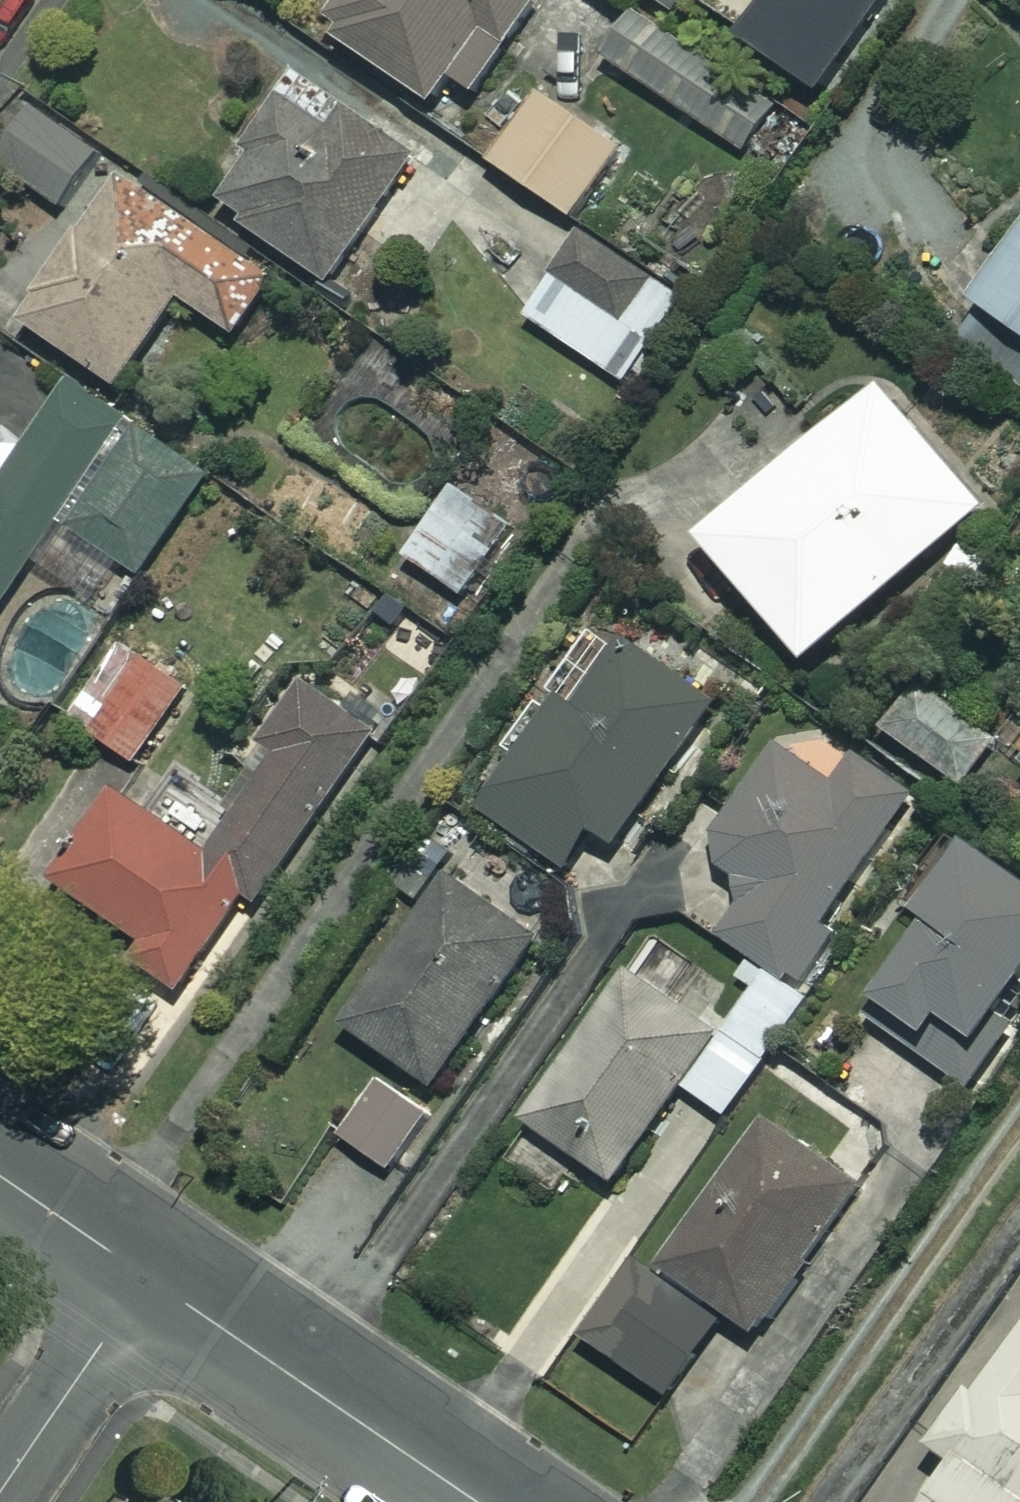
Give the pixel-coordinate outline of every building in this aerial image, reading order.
[(333,32),(438,101),(455,75),(476,89),(535,0),(355,0),(333,32)] [(680,14),(689,0),(660,0),(680,14)] [(747,35),(818,88),(884,0),(773,0),(747,35)] [(633,7),(602,52),(745,151),(776,106),(633,7)] [(629,149),(540,92),(495,162),(584,219),(629,149)] [(331,128),(287,98),(217,202),(331,278),(415,154),(345,107),(331,128)] [(32,107),(0,155),(0,164),(65,207),(101,153),(32,107)] [(278,279),(123,173),(23,318),(123,386),(184,297),(240,335),(278,279)] [(685,302),(585,235),(528,319),(628,386),(685,302)] [(979,300),(1019,328),(1019,240),(979,300)] [(78,381),(1,487),(0,486),(0,607),(34,559),(96,603),(127,559),(144,572),(212,477),(78,381)] [(989,506),(885,385),(708,539),(812,659),(989,506)] [(511,526),(455,488),(409,556),(464,594),(511,526)] [(717,702),(630,640),(581,709),(567,699),(489,809),(568,865),(595,828),(617,843),(717,702)] [(188,685),(122,647),(76,725),(142,764),(188,685)] [(380,728),(304,676),(246,761),(258,770),(205,847),(122,790),(58,884),(140,940),(130,955),(186,993),(254,894),(262,899),(380,728)] [(994,744),(916,686),(884,730),(962,787),(994,744)] [(840,786),(778,746),(708,855),(756,886),(725,934),(792,978),(912,793),(858,758),(840,786)] [(869,1022),(970,1084),(1019,1003),(1019,878),(964,844),(923,910),(934,917),(869,1022)] [(541,933),(450,873),(349,1026),(440,1086),(541,933)] [(735,983),(753,995),(689,1088),(729,1117),(811,1000),(752,959),(735,983)] [(722,1033),(632,970),(528,1119),(617,1182),(722,1033)] [(428,1108),(380,1075),(341,1132),(389,1165),(428,1108)] [(672,1270),(758,1333),(865,1185),(779,1123),(672,1270)] [(730,1323),(638,1257),(583,1332),(675,1398),(730,1323)] [(943,1446),(962,1460),(937,1494),(948,1501),(1019,1501),(1019,1341),(943,1446)]
